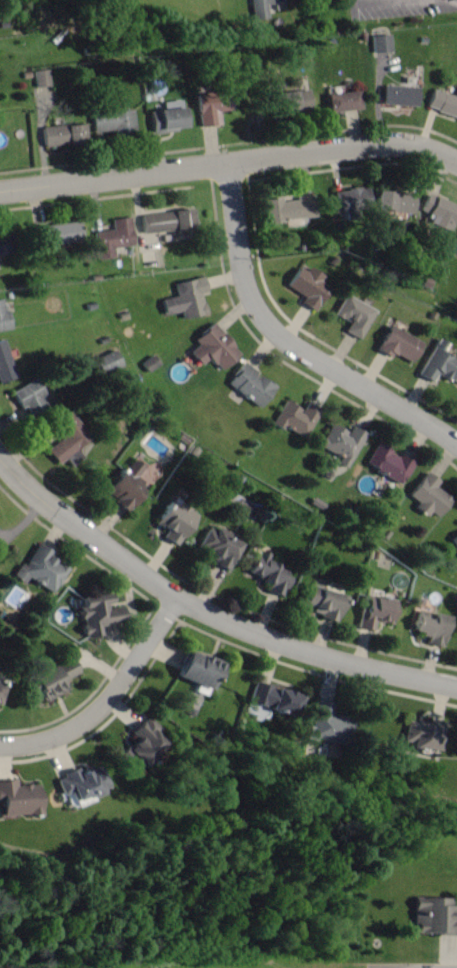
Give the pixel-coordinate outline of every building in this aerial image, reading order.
[(251,19),(267,18),(266,5),(283,4),(282,0),(249,0),(251,19)] [(371,35),(372,52),(389,51),(388,34),(371,35)] [(49,70),(34,71),(35,87),(49,86),(49,70)] [(415,106),(416,86),(382,85),(381,104),(415,106)] [(455,89),(453,95),(433,89),(426,108),(456,118),(456,90),(455,89)] [(279,90),(278,112),(308,113),(309,91),(279,90)] [(198,126),(219,124),(218,111),(231,110),(229,91),(195,94),(198,126)] [(327,111),(358,109),(357,91),(326,93),(327,111)] [(149,109),(151,132),(183,130),(181,108),(149,109)] [(92,133),(132,132),(131,110),(91,112),(92,133)] [(42,145),(82,144),(82,124),(41,126),(42,145)] [(368,188),(334,189),(334,212),(369,211),(368,188)] [(376,210),(414,212),(415,193),(377,191),(376,210)] [(456,208),(456,206),(427,193),(420,210),(428,214),(425,221),(447,231),(456,208)] [(263,199),(266,223),(316,217),(314,194),(263,199)] [(143,233),(196,227),(194,208),(141,214),(143,233)] [(96,259),(113,258),(112,247),(131,245),(129,217),(110,219),(111,229),(93,231),(96,259)] [(76,242),(75,223),(31,225),(32,245),(76,242)] [(315,311),(328,285),(319,281),(322,275),(307,267),(306,271),(296,266),(286,287),(304,296),(300,303),(315,311)] [(182,319),(204,313),(199,294),(205,292),(200,276),(173,284),(176,295),(159,300),(163,315),(180,311),(182,319)] [(332,314),(348,323),(343,331),(357,339),(373,311),(343,294),(332,314)] [(4,298),(0,299),(0,330),(9,329),(4,298)] [(405,326),(391,319),(375,350),(390,358),(392,353),(409,362),(420,341),(402,332),(405,326)] [(192,340),(197,345),(188,353),(200,365),(207,358),(219,370),(239,352),(211,322),(192,340)] [(16,377),(2,339),(0,340),(0,383),(16,377)] [(432,348),(417,375),(430,382),(435,374),(456,385),(456,384),(456,361),(432,348)] [(273,387),(241,363),(226,384),(258,407),(273,387)] [(22,419),(49,405),(35,379),(9,393),(22,419)] [(271,424),(281,430),(283,426),(304,437),(319,409),(306,401),(301,409),(284,400),(271,424)] [(63,436),(46,452),(57,464),(89,435),(66,409),(51,422),(63,436)] [(318,446),(339,456),(335,463),(345,468),(363,433),(350,426),(346,432),(330,424),(318,446)] [(364,465),(400,484),(412,463),(375,443),(364,465)] [(101,491),(124,512),(162,471),(139,450),(101,491)] [(439,481),(425,471),(408,496),(417,502),(415,506),(435,520),(450,498),(434,487),(439,481)] [(162,538),(176,546),(194,513),(166,499),(153,524),(166,530),(162,538)] [(227,568),(239,541),(206,526),(194,553),(227,568)] [(68,567),(35,545),(13,576),(23,583),(27,577),(51,593),(68,567)] [(265,591),(280,596),(288,572),(264,564),(267,555),(254,550),(246,574),(268,582),(265,591)] [(333,621),(342,596),(309,585),(302,604),(312,608),(310,613),(333,621)] [(373,631),(374,621),(391,623),(394,599),(364,595),(359,629),(373,631)] [(98,625),(122,622),(119,605),(106,606),(104,598),(77,602),(82,637),(99,634),(98,625)] [(441,646),(445,614),(414,610),(411,632),(427,635),(425,644),(441,646)] [(174,675),(207,690),(218,665),(185,650),(174,675)] [(28,677),(32,685),(27,687),(32,696),(38,692),(43,702),(66,690),(61,681),(76,673),(67,657),(28,677)] [(331,704),(313,700),(306,738),(343,745),(348,719),(329,715),(331,704)] [(136,738),(115,756),(131,774),(165,744),(155,733),(158,730),(146,716),(129,730),(136,738)] [(436,752),(442,721),(428,719),(426,725),(406,721),(403,736),(412,738),(410,747),(436,752)] [(107,793),(96,764),(74,773),(73,770),(55,777),(66,808),(107,793)] [(14,786),(13,780),(0,781),(0,818),(37,816),(35,784),(14,786)] [(414,898),(413,934),(456,935),(456,916),(452,916),(452,898),(414,898)]
